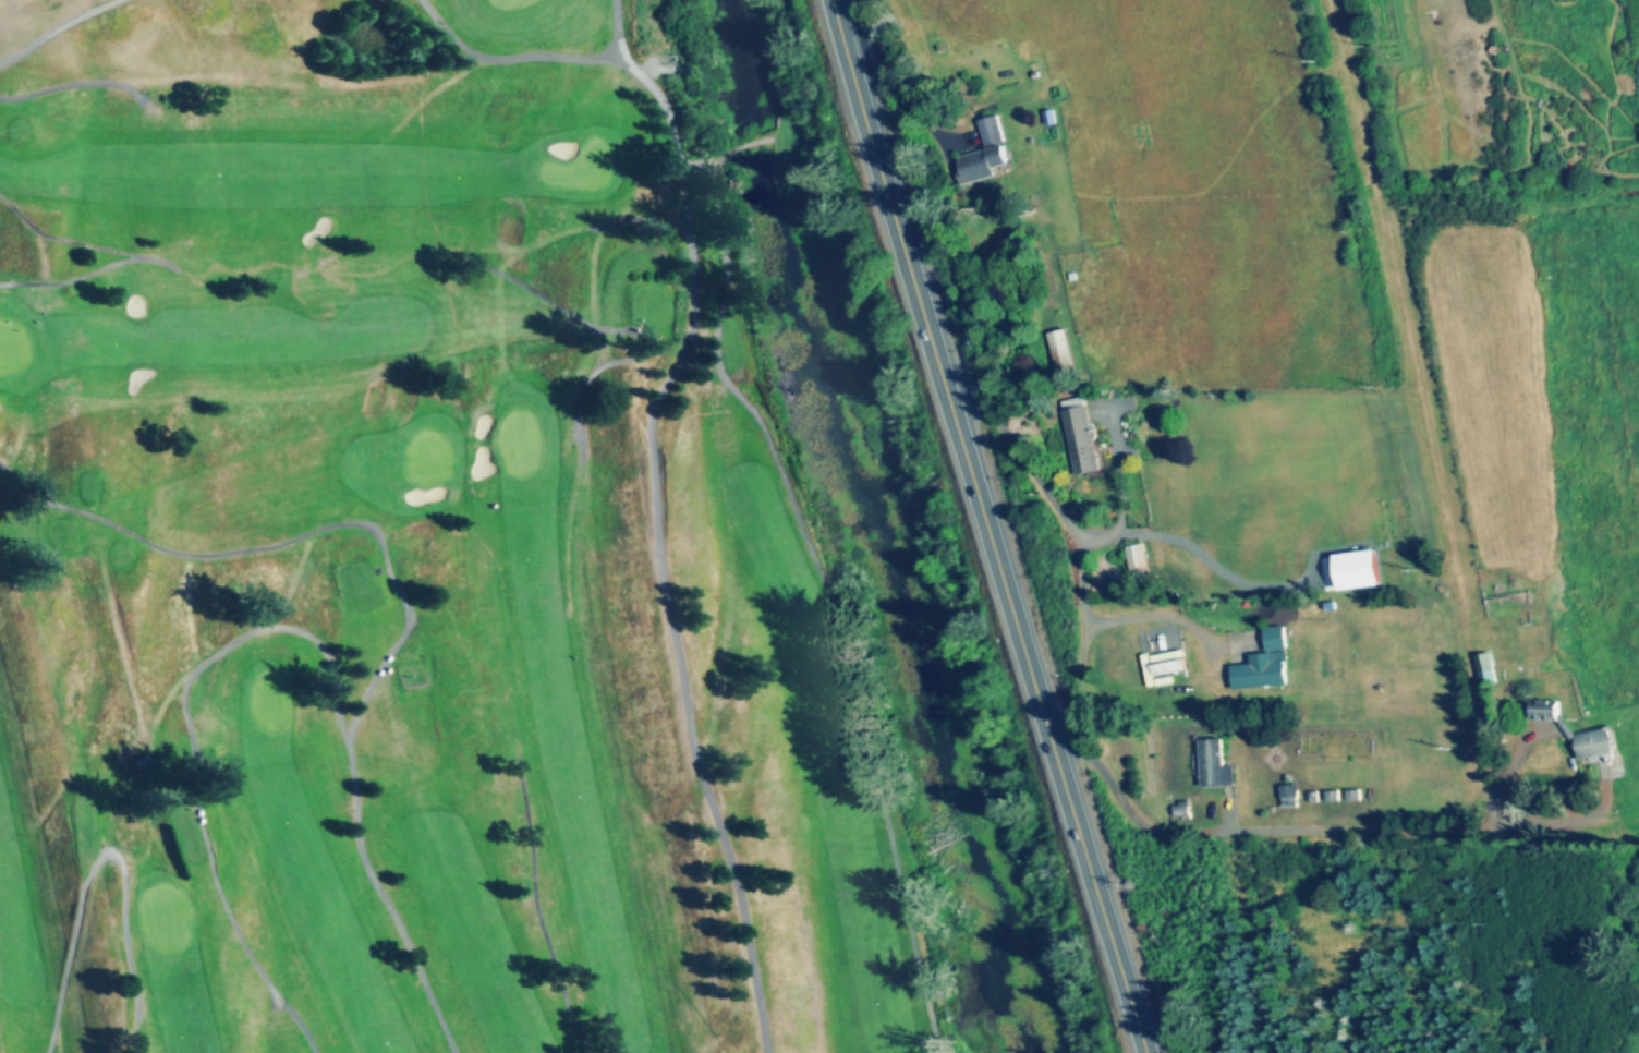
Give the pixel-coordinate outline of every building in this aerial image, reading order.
[(978,120),(985,150),(952,157),(958,184),(994,177),(992,167),(1008,164),(1004,144),(1005,143),(999,115),(978,120)] [(1054,377),(1074,374),(1067,329),(1047,332),(1054,377)] [(1099,472),(1088,398),(1061,403),(1073,476),(1099,472)] [(1130,579),(1149,578),(1148,545),(1129,545),(1130,579)] [(1291,685),(1287,626),(1266,627),(1267,653),(1252,654),(1253,665),(1232,666),(1233,689),(1291,685)] [(1151,676),(1186,671),(1179,628),(1145,633),(1151,676)] [(1481,685),(1498,683),(1494,654),(1478,656),(1481,685)] [(1562,721),(1562,702),(1531,702),(1531,721),(1562,721)] [(1616,728),(1576,735),(1581,763),(1621,756),(1616,728)] [(1200,739),(1202,786),(1236,785),(1235,766),(1224,766),(1223,739),(1200,739)] [(1300,785),(1284,785),(1284,798),(1300,798),(1300,785)]
